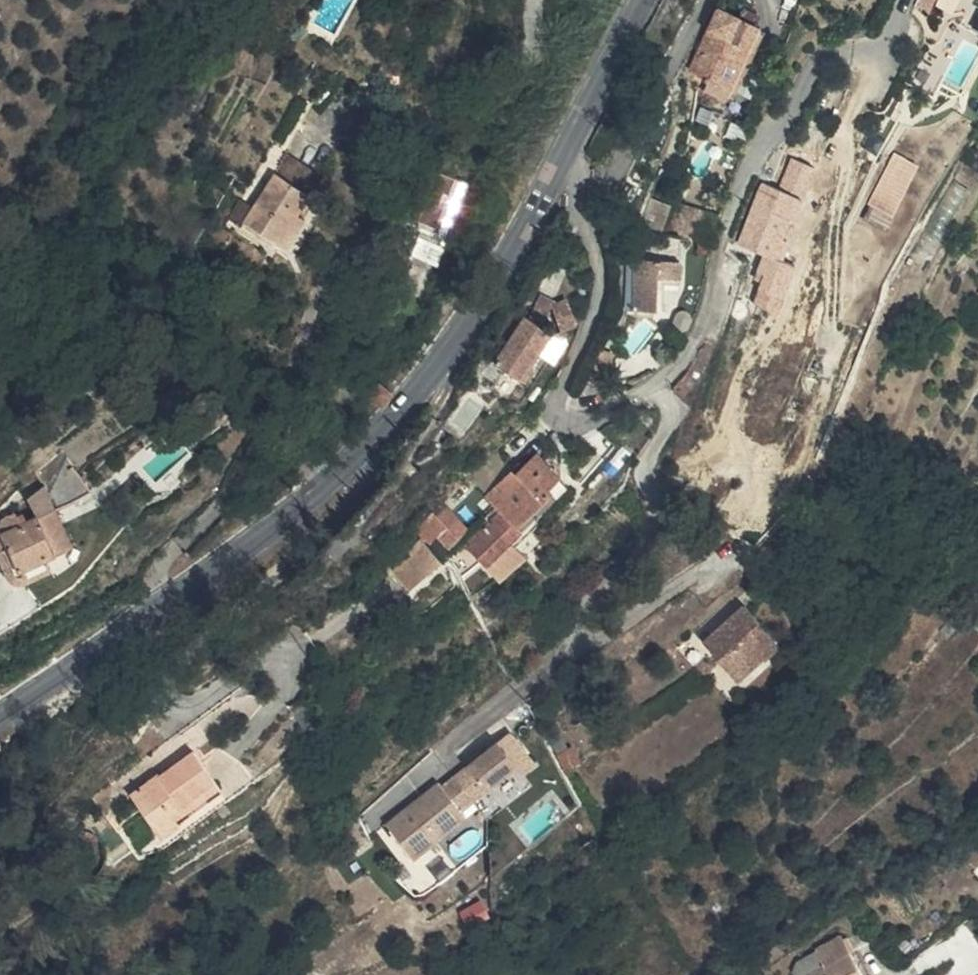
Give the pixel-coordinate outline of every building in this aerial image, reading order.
[(704,23),(691,51),(717,96),(743,42),(704,23)] [(753,47),(743,42),(717,96),(724,106),(753,47)] [(691,51),(676,83),(714,102),(717,96),(691,51)] [(718,117),(724,106),(717,96),(714,102),(676,83),(670,94),(718,117)] [(898,152),(871,204),(895,216),(922,164),(898,152)] [(407,180),(392,230),(430,242),(428,253),(444,258),(454,260),(472,200),(461,197),(427,188),(431,171),(412,166),(407,180)] [(303,212),(313,192),(276,172),(248,224),(294,248),(311,217),(303,212)] [(763,192),(743,244),(786,260),(792,246),(781,242),(790,220),(773,213),(779,198),(763,192)] [(684,240),(697,242),(701,211),(671,208),(668,237),(684,240)] [(680,265),(684,240),(668,237),(665,236),(662,262),(680,265)] [(677,282),(680,265),(662,262),(636,258),(629,307),(649,309),(655,278),(677,282)] [(534,302),(545,308),(559,288),(548,280),(534,302)] [(574,284),(561,289),(569,312),(573,310),(582,306),(574,284)] [(545,336),(555,315),(545,308),(534,302),(532,300),(502,349),(514,356),(526,363),(545,336)] [(555,315),(545,336),(559,344),(571,323),(555,315)] [(381,403),(391,389),(378,380),(368,391),(381,403)] [(134,393),(120,389),(118,396),(132,400),(134,393)] [(124,420),(132,400),(118,396),(104,392),(93,426),(108,431),(114,417),(124,420)] [(508,573),(494,551),(489,543),(554,499),(531,467),(431,534),(472,597),(508,573)] [(9,545),(11,549),(34,526),(69,491),(65,484),(19,509),(27,526),(5,538),(9,545)] [(74,501),(69,491),(34,526),(11,549),(21,570),(47,557),(74,541),(59,509),(74,501)] [(560,508),(554,499),(489,543),(494,551),(560,508)] [(9,545),(5,538),(0,527),(0,551),(9,545)] [(413,591),(444,560),(424,540),(393,571),(413,591)] [(47,557),(21,570),(11,549),(9,545),(0,551),(0,558),(12,580),(19,585),(27,583),(52,570),(47,557)] [(753,604),(739,614),(745,623),(737,629),(731,620),(706,639),(737,682),(766,661),(769,665),(786,653),(767,627),(769,625),(753,604)] [(739,614),(731,620),(737,629),(745,623),(739,614)] [(471,771),(458,780),(478,803),(489,793),(517,769),(526,780),(540,769),(514,735),(471,771)] [(195,751),(162,775),(161,772),(132,793),(164,836),(184,822),(180,817),(221,788),(195,751)] [(478,803),(458,780),(447,789),(442,783),(390,823),(418,858),(470,817),(466,812),(478,803)] [(484,900),(461,911),(469,926),(491,915),(484,900)]
